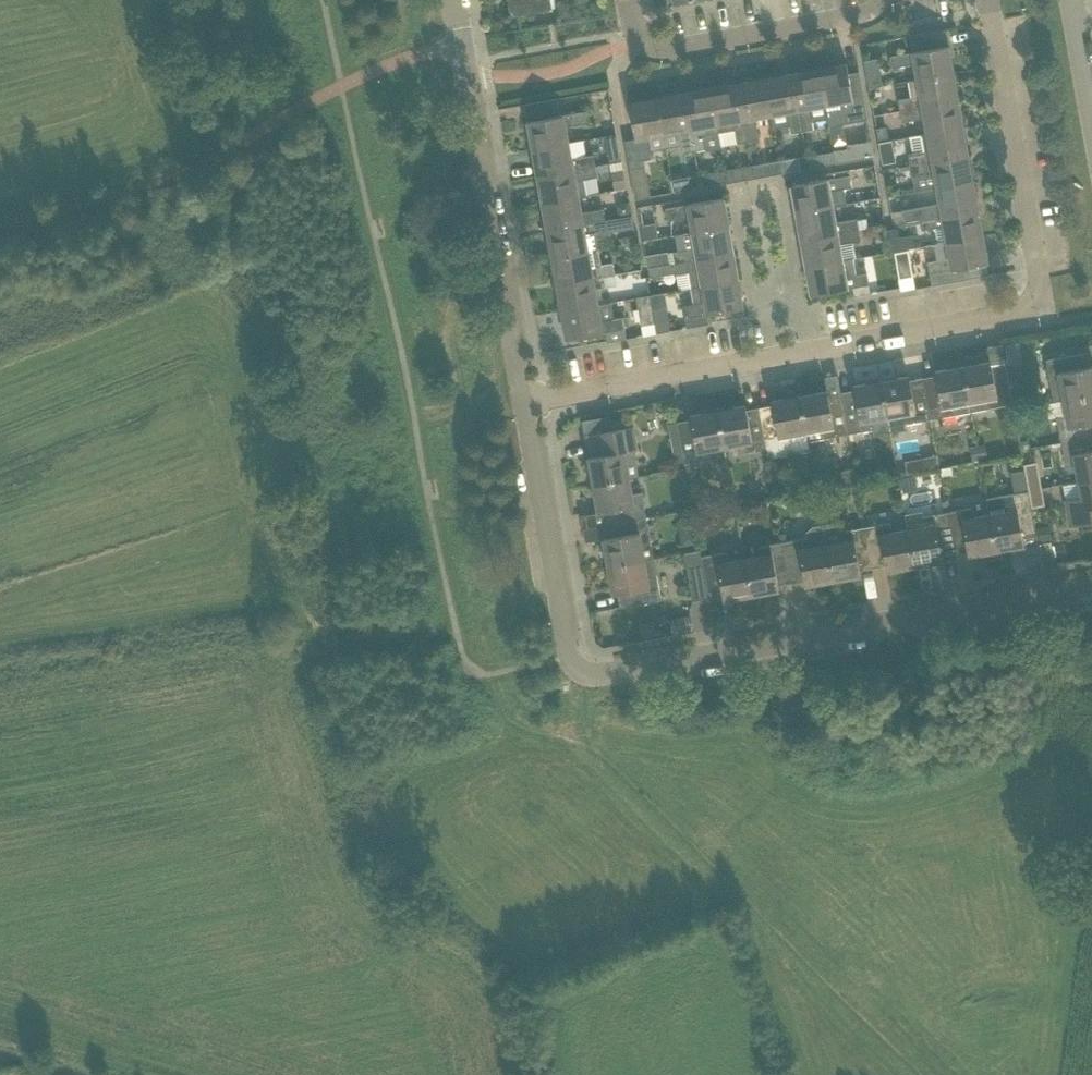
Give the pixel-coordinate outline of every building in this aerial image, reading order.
[(511,15),(508,16),(508,17),(552,9),(550,0),(508,0),(511,15)] [(890,56),(892,67),(915,63),(918,79),(953,73),(948,45),(890,56)] [(878,57),(864,59),(869,88),(883,85),(878,57)] [(853,99),(846,63),(818,69),(825,104),(842,101),(846,123),(857,121),(867,119),(863,97),(853,99)] [(825,104),(818,69),(791,73),(802,131),(815,129),(811,107),(825,104)] [(802,131),(791,73),(764,78),(771,113),(787,110),(791,133),(802,131)] [(953,73),(918,79),(909,81),(911,96),(898,99),(900,111),(958,100),(953,73)] [(771,113),(764,78),(737,83),(748,141),(760,139),(756,116),(771,113)] [(748,141),(737,83),(710,88),(718,132),(735,130),(737,143),(748,141)] [(718,132),(710,88),(683,93),(694,151),(706,149),(703,135),(718,132)] [(694,151),(683,93),(657,98),(663,134),(679,131),(683,153),(694,151)] [(587,123),(585,111),(560,115),(557,98),(546,100),(549,117),(528,121),(533,149),(568,143),(565,127),(587,123)] [(663,134),(657,98),(629,103),(639,161),(650,159),(646,137),(663,134)] [(963,127),(958,100),(900,111),(902,121),(924,117),(927,134),(963,127)] [(876,129),(879,143),(889,141),(886,127),(876,129)] [(913,152),(907,153),(910,165),(968,154),(963,127),(927,134),(910,137),(913,152)] [(620,153),(617,136),(606,138),(609,155),(620,153)] [(834,151),(834,152),(836,163),(874,156),(871,140),(847,145),(848,148),(834,151)] [(879,143),(883,164),(896,161),(892,140),(889,141),(879,143)] [(570,158),(568,143),(533,149),(537,176),(595,166),(593,154),(570,158)] [(834,152),(807,157),(809,168),(836,163),(834,152)] [(968,154),(910,165),(912,176),(913,176),(916,191),(937,188),(972,181),(968,154)] [(798,157),(779,160),(782,173),(800,170),(798,157)] [(782,173),(779,160),(752,165),(755,178),(782,173)] [(755,178),(752,165),(725,170),(727,183),(755,178)] [(587,195),(584,180),(597,177),(595,166),(537,176),(542,203),(578,197),(587,195)] [(651,197),(645,167),(630,170),(635,200),(651,197)] [(626,188),(623,170),(612,172),(615,190),(626,188)] [(727,183),(725,170),(708,173),(710,186),(727,183)] [(846,204),(843,189),(851,187),(849,175),(791,185),(796,213),(831,207),(846,204)] [(693,189),(691,176),(671,180),(674,193),(693,189)] [(977,208),(972,181),(937,188),(939,202),(917,206),(904,209),(906,221),(919,219),(977,208)] [(581,212),(578,197),(542,203),(547,230),(605,220),(603,208),(581,212)] [(723,198),(702,201),(665,208),(667,219),(689,215),(692,232),(728,225),(723,198)] [(859,230),(857,218),(834,222),(831,207),(796,213),(801,240),(859,230)] [(982,235),(977,208),(919,219),(921,230),(934,227),(937,243),(982,235)] [(882,216),(872,218),(873,227),(883,226),(882,216)] [(598,249),(595,232),(607,230),(605,220),(547,230),(552,257),(598,249)] [(733,252),(728,225),(692,232),(694,247),(673,250),(675,263),(733,252)] [(887,229),(891,251),(900,250),(897,228),(887,229)] [(861,241),(859,230),(801,240),(806,267),(843,260),(840,244),(861,241)] [(987,263),(982,235),(937,243),(934,244),(936,259),(927,261),(928,264),(932,285),(969,278),(969,277),(967,267),(987,263)] [(613,263),(601,265),(598,249),(552,257),(557,284),(614,274),(613,263)] [(912,276),(908,250),(895,253),(899,278),(912,276)] [(738,279),(733,252),(675,263),(677,274),(689,272),(692,288),(738,279)] [(869,284),(867,272),(855,275),(853,259),(843,260),(806,267),(811,295),(869,284)] [(661,276),(659,265),(648,267),(650,278),(661,276)] [(617,285),(614,274),(557,284),(562,311),(597,305),(594,289),(617,285)] [(738,279),(692,288),(694,304),(683,306),(686,328),(709,324),(707,314),(743,307),(738,279)] [(668,320),(663,293),(650,295),(655,323),(668,320)] [(655,323),(650,295),(637,298),(642,325),(655,323)] [(626,339),(622,316),(599,320),(597,305),(562,311),(567,339),(606,332),(607,342),(626,339)] [(1050,382),(1054,401),(1062,400),(1091,394),(1091,366),(1086,367),(1083,354),(1088,353),(1087,352),(1046,360),(1050,382)] [(1012,404),(1009,384),(1005,363),(1003,363),(1004,367),(992,370),(990,361),(962,366),(969,403),(970,412),(986,409),(1012,404)] [(969,403),(962,366),(935,371),(936,380),(923,382),(930,419),(954,415),(970,412),(969,403)] [(930,419),(923,382),(910,384),(909,376),(881,381),(887,417),(890,432),(907,429),(906,424),(930,419)] [(887,417),(881,381),(853,386),(855,394),(841,397),(848,434),(873,430),(873,435),(890,432),(887,417)] [(848,434),(841,397),(829,399),(827,390),(799,395),(808,441),(848,434)] [(1062,400),(1065,416),(1057,417),(1061,442),(1091,437),(1091,394),(1062,400)] [(810,451),(808,441),(799,395),(771,400),(773,409),(760,411),(767,449),(768,459),(810,451)] [(767,449),(760,411),(747,414),(745,405),(717,410),(724,448),(740,445),(741,454),(767,449)] [(724,448),(717,410),(690,415),(691,424),(679,426),(678,422),(677,422),(684,464),(710,459),(708,451),(724,448)] [(639,477),(634,450),(630,429),(633,428),(633,427),(589,435),(591,447),(595,447),(597,455),(588,457),(593,485),(630,478),(639,477)] [(1061,442),(1066,467),(1074,465),(1077,482),(1091,479),(1091,437),(1061,442)] [(936,456),(921,458),(923,471),(939,468),(936,456)] [(633,494),(630,478),(593,485),(598,512),(607,511),(609,524),(647,517),(642,492),(633,494)] [(1077,482),(1064,484),(1066,500),(1071,499),(1076,525),(1091,522),(1091,479),(1077,482)] [(1042,489),(1029,491),(1032,507),(1038,506),(1036,496),(1043,495),(1042,489)] [(1037,538),(1033,517),(1032,507),(1029,491),(1028,490),(987,497),(990,513),(996,550),(1024,545),(1022,536),(1035,534),(1036,538),(1037,538)] [(996,550),(990,513),(973,516),(972,507),(947,511),(954,549),(967,546),(968,555),(996,550)] [(954,549),(947,511),(923,515),(922,511),(905,514),(908,529),(914,565),(942,560),(940,551),(954,549)] [(654,558),(651,542),(647,517),(609,524),(612,537),(603,539),(608,566),(645,560),(654,558)] [(872,564),(865,527),(841,531),(840,522),(823,525),(833,580),(860,575),(859,566),(872,564)] [(914,565),(908,529),(892,532),(890,522),(865,527),(872,564),(885,561),(887,570),(914,565)] [(1050,524),(1038,526),(1040,542),(1052,540),(1053,540),(1050,524)] [(833,580),(823,525),(811,527),(806,531),(807,537),(783,541),(790,578),(803,576),(805,585),(833,580)] [(1040,542),(1039,542),(1043,564),(1055,562),(1052,540),(1040,542)] [(790,578),(783,541),(757,545),(759,556),(744,558),(751,594),(779,589),(777,581),(790,578)] [(707,593),(701,556),(700,550),(684,553),(689,580),(692,601),(694,600),(693,596),(707,593)] [(751,594),(744,558),(729,561),(727,551),(701,556),(707,593),(722,591),(723,599),(751,594)] [(661,600),(657,578),(656,575),(648,576),(645,560),(608,566),(613,594),(622,592),(624,605),(620,606),(620,607),(661,600)]
